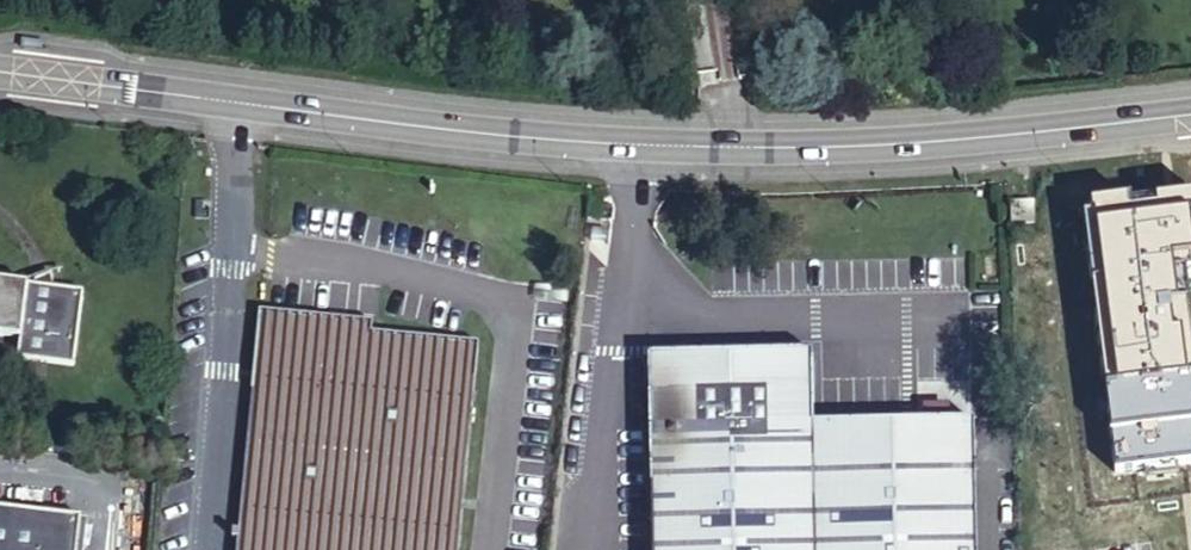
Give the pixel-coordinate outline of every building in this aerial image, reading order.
[(1011,226),(1034,226),(1034,202),(1012,203),(1011,226)] [(82,359),(91,284),(63,282),(58,266),(43,269),(41,278),(0,273),(0,330),(27,333),(25,353),(82,359)] [(483,342),(354,330),(354,315),(268,307),(242,549),(462,549),(483,342)] [(652,549),(972,549),(968,412),(810,416),(808,343),(647,347),(651,500),(652,538),(652,549)] [(85,508),(0,498),(0,549),(81,549),(85,508)] [(652,538),(651,500),(635,499),(637,538),(652,538)]
